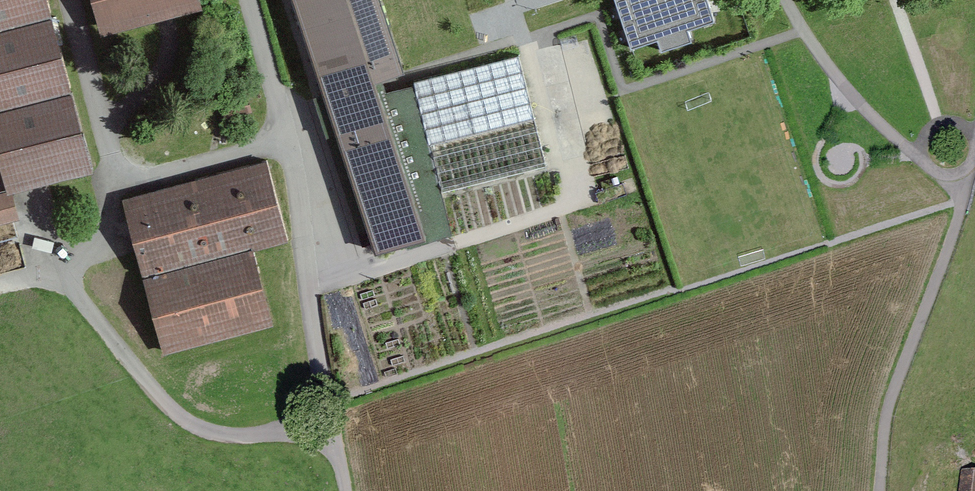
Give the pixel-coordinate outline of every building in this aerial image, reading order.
[(42,0),(0,0),(0,217),(12,214),(4,187),(86,165),(42,0)] [(114,23),(196,1),(196,0),(108,0),(114,23)] [(376,251),(425,235),(408,182),(378,88),(375,80),(403,70),(380,0),(294,0),(376,251)] [(708,0),(615,0),(631,48),(657,39),(661,50),(692,40),(688,29),(714,20),(708,0)] [(414,79),(378,88),(408,182),(438,174),(442,191),(546,165),(518,54),(414,79)] [(148,277),(166,346),(267,320),(248,250),(250,250),(248,245),(282,236),(263,166),(128,202),(146,271),(145,271),(147,277),(148,277)] [(962,490),(974,490),(974,475),(964,474),(962,490)]
